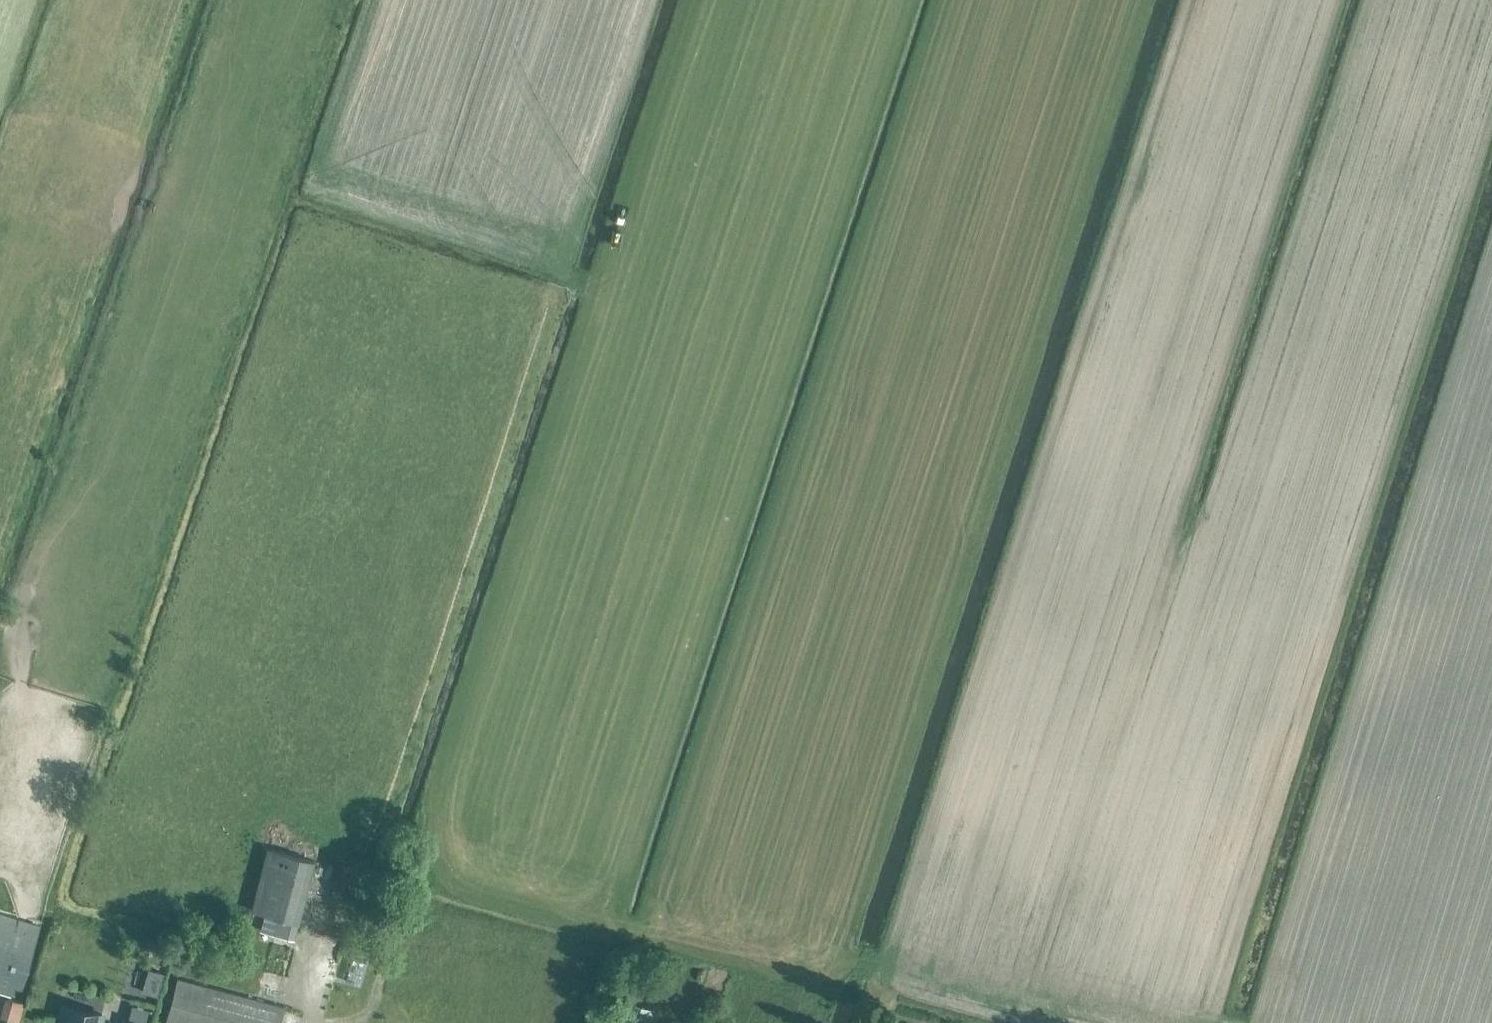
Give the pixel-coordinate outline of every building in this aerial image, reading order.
[(267,848),(251,909),(298,922),(313,860),(267,848)] [(40,926),(0,914),(0,992),(10,995),(13,985),(21,988),(40,926)] [(283,1007),(177,978),(165,1022),(279,1022),(283,1007)] [(655,1009),(629,1000),(622,1022),(651,1022),(655,1009)] [(67,1020),(60,1018),(58,1022),(99,1022),(102,1013),(71,1005),(67,1020)]
